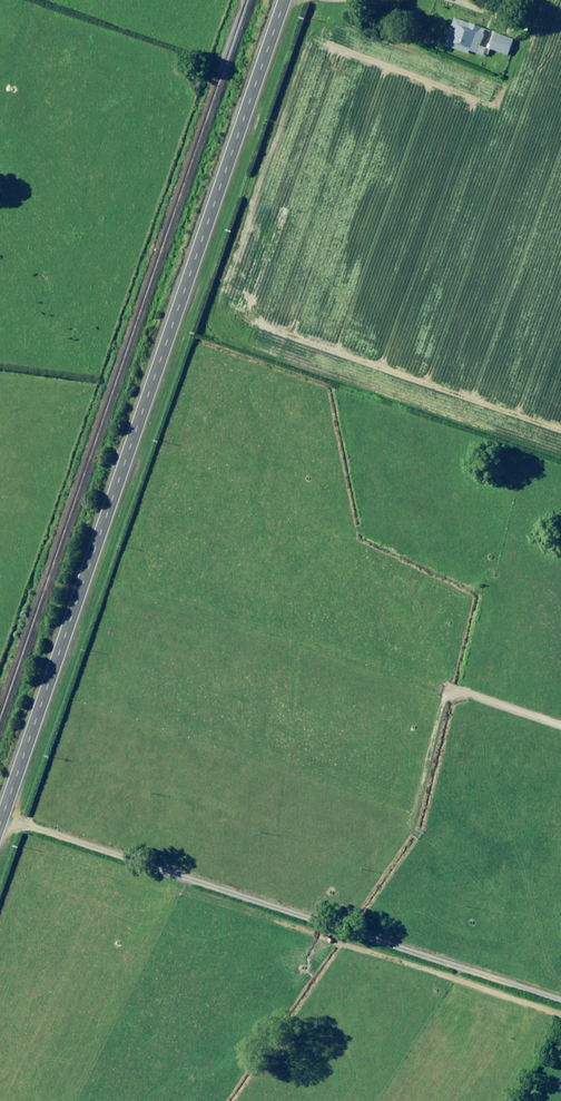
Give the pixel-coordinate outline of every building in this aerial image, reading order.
[(486,28),(455,17),(445,45),(469,53),(470,50),(484,56),(487,48),(480,45),(486,28)] [(514,39),(495,32),(489,48),(508,55),(514,39)]
